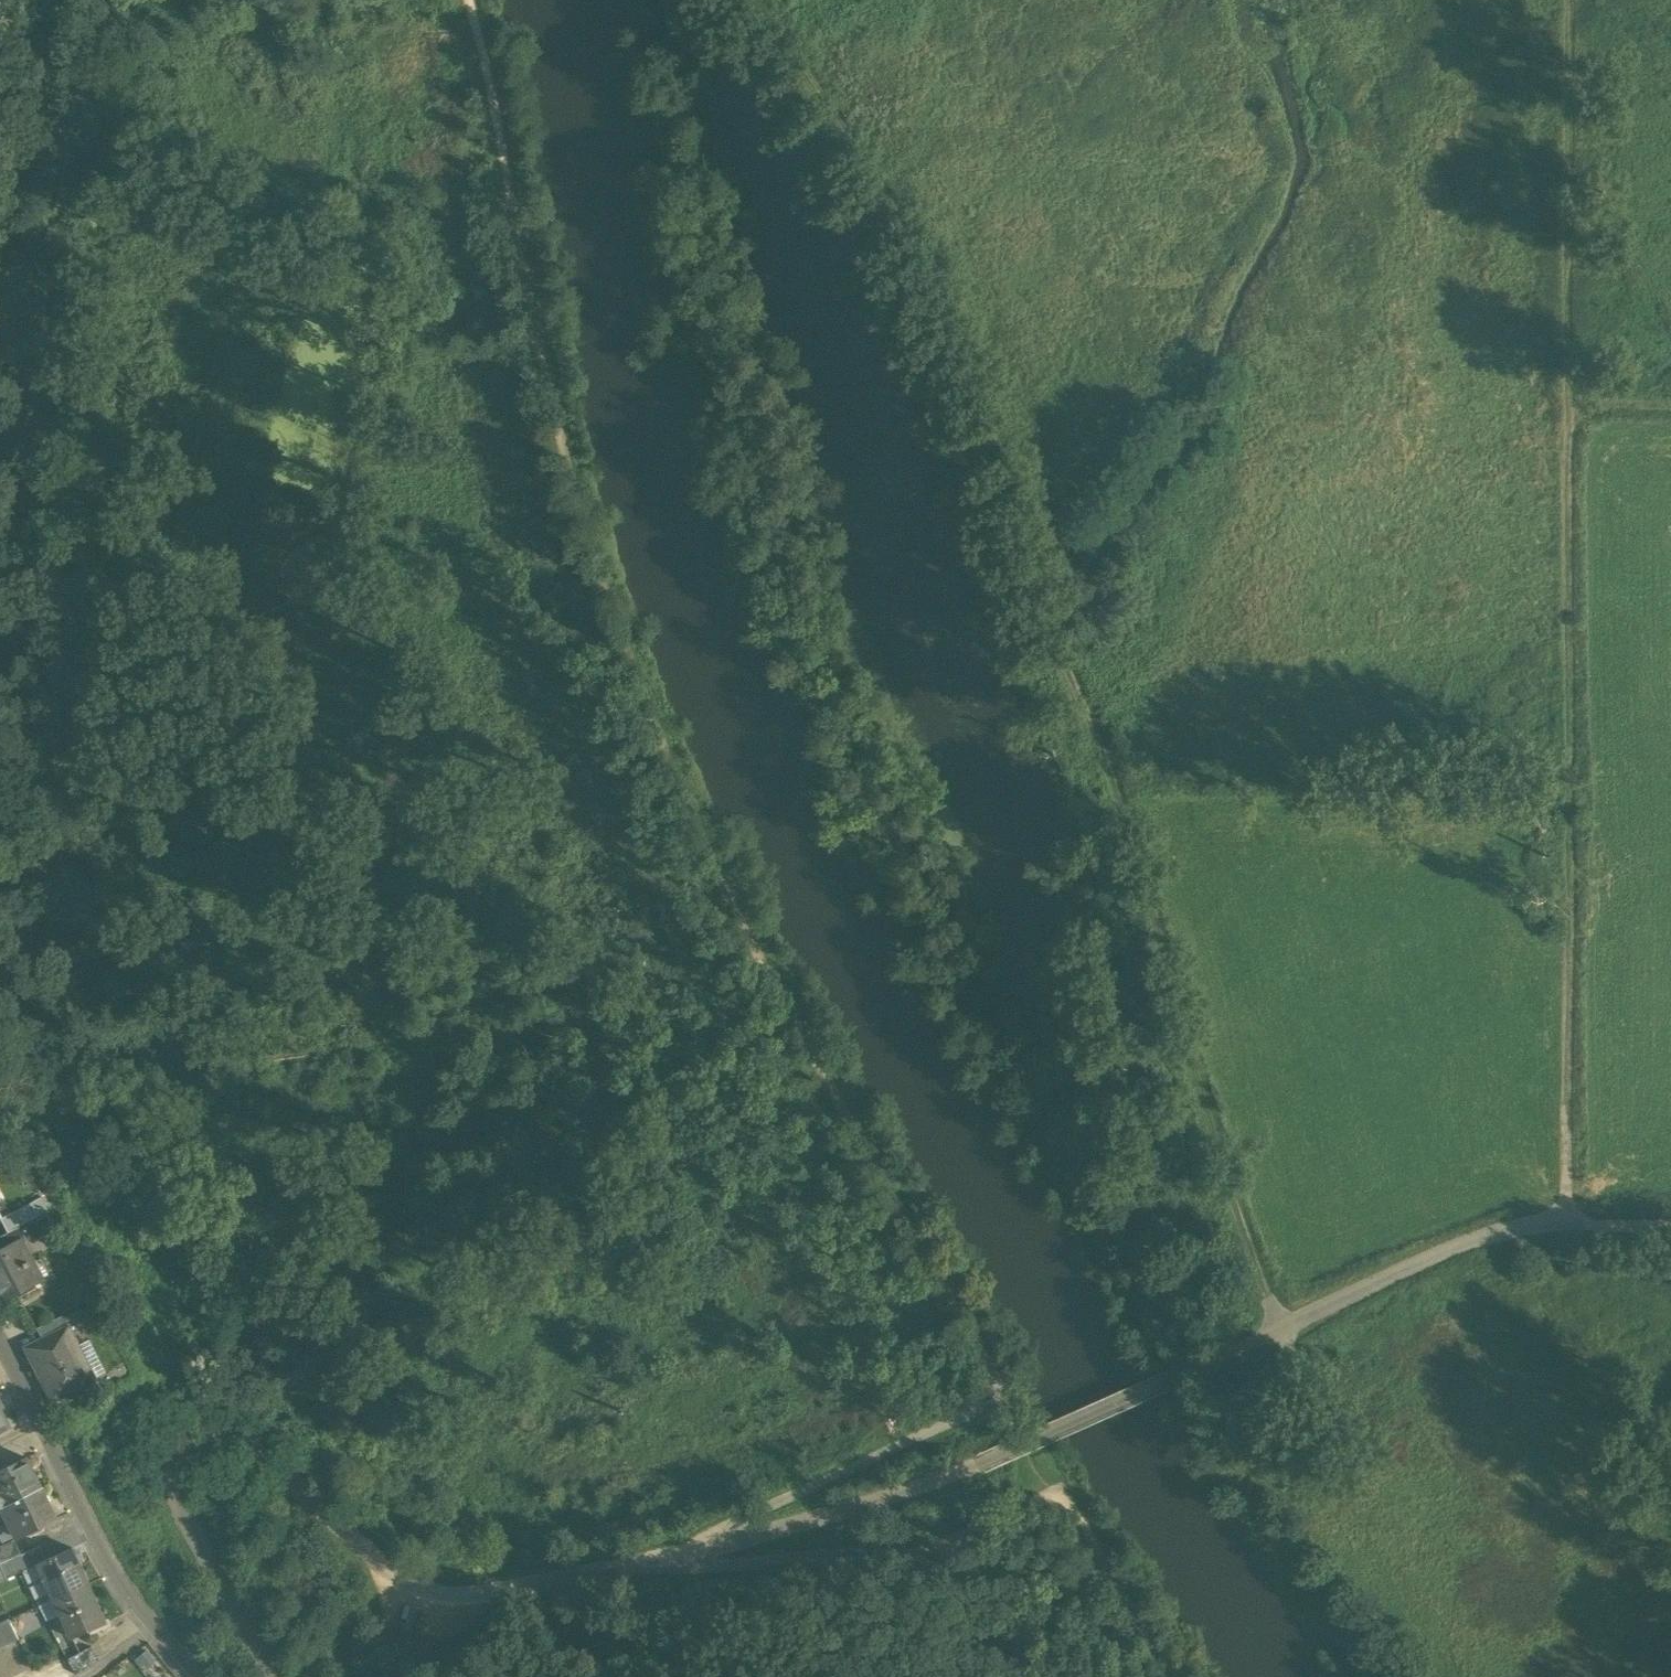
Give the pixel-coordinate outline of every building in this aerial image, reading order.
[(28,1203),(0,1218),(8,1232),(19,1226),(35,1217),(28,1203)] [(0,1236),(0,1251),(19,1241),(20,1243),(26,1240),(19,1226),(8,1232),(0,1236)] [(1,1300),(34,1283),(26,1268),(32,1265),(20,1243),(19,1241),(0,1251),(0,1298),(1,1300)] [(62,1315),(37,1328),(43,1340),(68,1327),(62,1315)] [(43,1340),(26,1348),(52,1398),(93,1377),(68,1327),(43,1340)] [(10,1427),(0,1407),(0,1432),(10,1427)] [(0,1470),(0,1507),(3,1506),(40,1487),(26,1458),(27,1458),(26,1457),(0,1470)] [(40,1487),(3,1506),(19,1538),(56,1519),(40,1487)] [(0,1546),(0,1563),(20,1554),(14,1540),(0,1546)] [(0,1563),(0,1564),(6,1578),(23,1571),(38,1564),(38,1563),(46,1559),(40,1545),(0,1563)] [(46,1559),(38,1563),(38,1564),(54,1599),(89,1584),(73,1547),(46,1559)] [(39,1606),(54,1599),(38,1564),(23,1571),(39,1606)] [(89,1584),(54,1599),(71,1638),(105,1623),(89,1584)] [(0,1621),(0,1646),(20,1637),(11,1617),(0,1621)] [(91,1646),(67,1659),(75,1674),(99,1659),(91,1646)]
